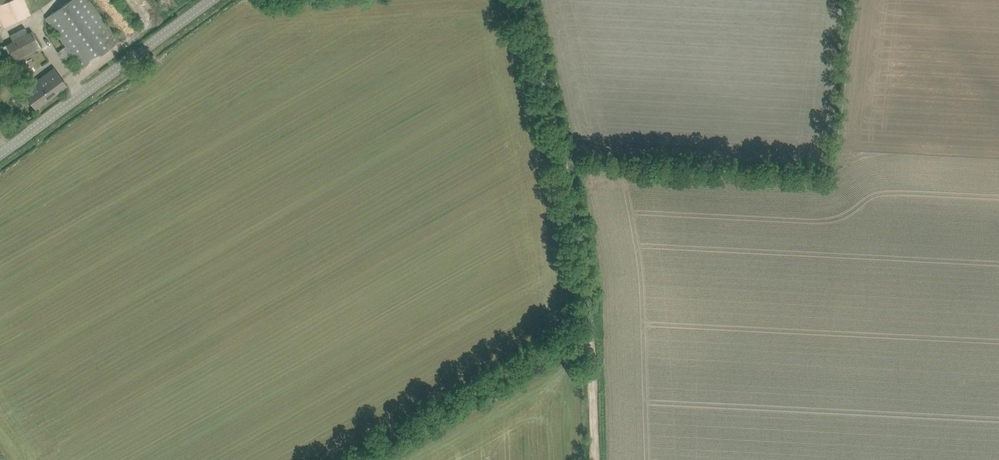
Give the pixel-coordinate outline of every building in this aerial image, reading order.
[(5,27),(32,14),(26,0),(0,0),(0,16),(5,27)] [(114,33),(90,0),(70,0),(46,17),(83,68),(120,41),(114,33)] [(143,17),(148,14),(142,4),(137,7),(143,17)] [(33,30),(28,33),(25,27),(11,35),(14,41),(0,48),(0,51),(3,56),(10,51),(16,61),(42,47),(33,30)] [(60,44),(53,50),(61,61),(68,55),(60,44)] [(36,108),(63,88),(67,85),(55,68),(24,91),(36,108)]
